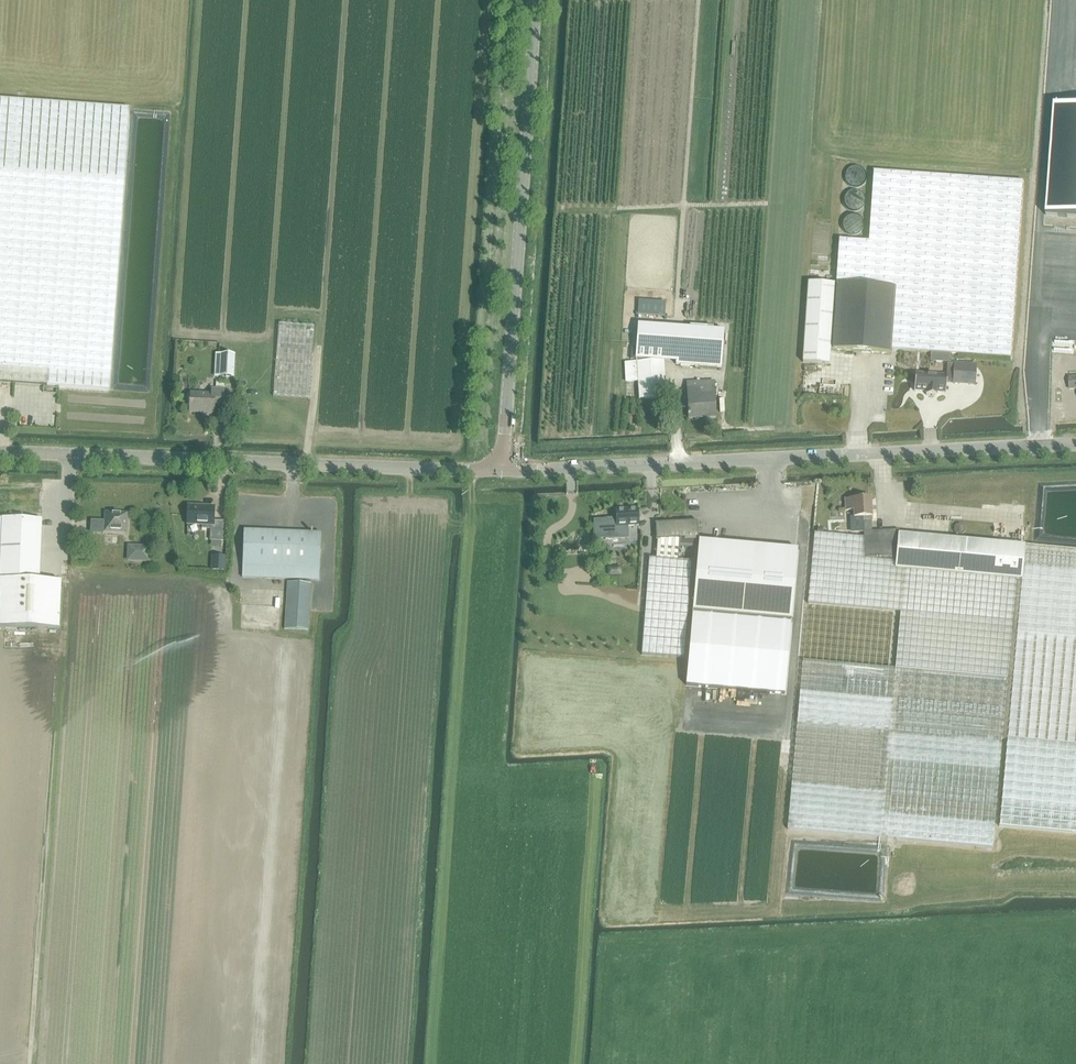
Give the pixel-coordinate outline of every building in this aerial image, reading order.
[(110,390),(130,108),(0,99),(0,382),(110,390)] [(1046,216),(1075,218),(1075,106),(1054,105),(1046,216)] [(839,239),(836,284),(837,284),(871,287),(896,288),(892,349),(1011,358),(1020,232),(1023,182),(873,172),(869,232),(869,241),(839,239)] [(809,282),(803,363),(829,364),(831,337),(834,337),(837,284),(836,284),(809,282)] [(834,337),(833,350),(892,354),(892,349),(896,288),(871,287),(837,284),(834,337)] [(638,315),(665,317),(666,302),(639,300),(638,315)] [(273,396),(309,400),(315,325),(278,323),(273,396)] [(677,361),(676,365),(722,368),(724,331),(679,327),(677,361)] [(220,377),(233,378),(234,356),(221,356),(220,377)] [(665,362),(637,363),(638,382),(639,399),(666,398),(665,362)] [(976,366),(954,365),(953,382),(975,384),(976,366)] [(946,382),(947,376),(915,373),(914,391),(926,392),(926,395),(936,396),(937,392),(946,393),(946,382)] [(690,419),(717,418),(715,382),(688,384),(690,419)] [(205,415),(214,415),(214,408),(224,409),(224,391),(212,390),(211,395),(191,394),(191,412),(205,413),(205,415)] [(853,500),(846,500),(846,511),(854,510),(854,518),(863,517),(864,533),(864,537),(865,559),(896,557),(898,534),(899,531),(872,532),(871,521),(872,521),(871,498),(853,499),(853,500)] [(216,524),(217,509),(200,509),(200,506),(189,505),(188,525),(203,525),(203,528),(211,529),(211,541),(225,542),(225,524),(216,524)] [(638,509),(616,510),(616,520),(608,520),(608,519),(594,519),(594,526),(595,536),(605,536),(605,539),(618,539),(618,538),(628,537),(628,526),(639,526),(638,509)] [(106,531),(126,532),(127,514),(106,513),(106,531)] [(42,520),(2,519),(0,575),(0,580),(1,580),(40,582),(42,520)] [(698,521),(655,524),(656,524),(657,540),(656,540),(656,541),(657,541),(679,540),(679,547),(698,548),(699,541),(698,541),(697,522),(698,522),(698,521)] [(243,531),(241,577),(318,580),(320,534),(243,531)] [(896,557),(895,569),(896,569),(963,575),(966,540),(898,534),(896,557)] [(642,655),(684,658),(692,561),(678,560),(679,547),(679,540),(657,541),(656,559),(649,558),(642,655)] [(966,540),(963,575),(1017,580),(1021,580),(1025,546),(966,540)] [(785,695),(798,550),(795,549),(781,548),(747,545),(732,544),(699,541),(686,686),(742,691),(785,695)] [(1000,827),(1075,834),(1075,550),(1025,546),(1021,580),(1007,739),(1000,827)] [(129,561),(149,563),(149,548),(130,547),(129,561)] [(816,563),(790,842),(989,861),(1016,581),(816,563)] [(61,582),(40,582),(1,580),(0,607),(0,627),(60,629),(61,582)] [(311,584),(287,583),(285,629),(308,631),(311,584)]
